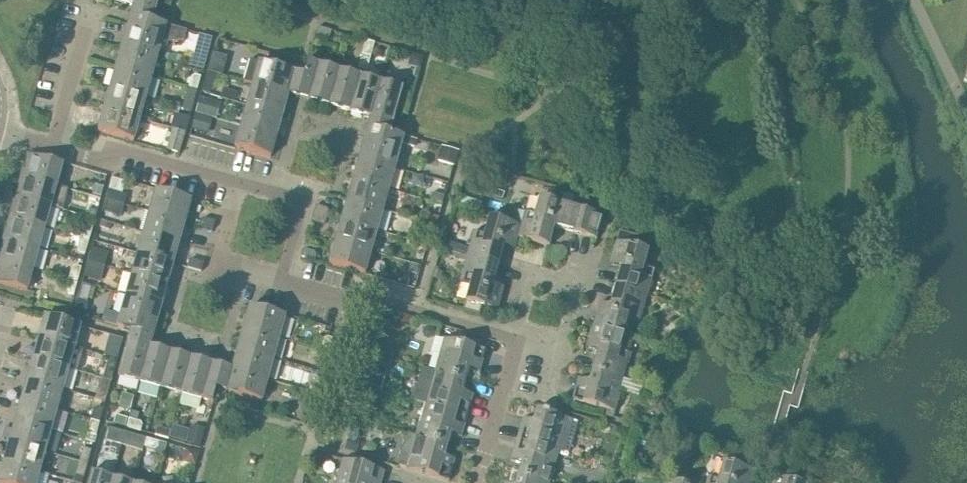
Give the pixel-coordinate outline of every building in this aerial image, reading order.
[(134,6),(156,12),(159,0),(136,0),(134,6)] [(129,25),(128,25),(122,47),(158,57),(161,45),(167,47),(168,42),(184,41),(187,30),(167,25),(153,21),(155,16),(156,12),(134,6),(133,10),(129,25)] [(330,36),(331,30),(317,26),(315,35),(326,38),(330,36)] [(362,54),(371,56),(374,42),(366,40),(362,54)] [(122,47),(116,67),(152,77),(158,57),(122,47)] [(174,55),(163,52),(162,57),(180,62),(182,55),(174,53),(174,55)] [(243,81),(253,84),(289,94),(295,72),(288,70),(291,59),(270,53),(267,64),(249,59),(243,81)] [(371,56),(362,54),(358,67),(367,70),(371,56)] [(194,56),(192,66),(204,69),(207,57),(197,55),(194,56)] [(308,61),(304,75),(300,73),(295,72),(289,94),(288,94),(294,96),(308,100),(311,89),(312,89),(319,64),(308,61)] [(340,70),(319,64),(312,89),(311,89),(308,100),(330,106),(340,70)] [(146,98),(152,77),(116,67),(110,88),(146,98)] [(330,106),(350,112),(360,76),(340,70),(330,106)] [(216,74),(208,71),(203,92),(211,94),(216,74)] [(195,75),(192,77),(189,88),(198,90),(202,77),(195,75)] [(350,112),(371,117),(371,118),(381,82),(360,76),(350,112)] [(393,124),(403,88),(381,82),(371,118),(393,124)] [(253,84),(247,105),(283,115),(288,94),(289,94),(253,84)] [(140,119),(146,98),(110,88),(105,109),(140,119)] [(192,111),(198,90),(189,88),(183,109),(192,111)] [(412,95),(405,93),(400,112),(407,114),(412,95)] [(277,135),(283,115),(247,105),(241,125),(277,135)] [(140,119),(105,109),(98,131),(134,141),(140,119)] [(392,129),(393,124),(371,118),(371,117),(370,123),(366,137),(377,140),(376,141),(401,148),(402,144),(404,137),(390,133),(392,129)] [(277,135),(241,125),(235,147),(271,157),(277,135)] [(185,132),(177,129),(173,129),(167,150),(179,154),(182,145),(185,132)] [(395,168),(401,148),(376,141),(377,140),(366,137),(359,158),(395,168)] [(404,137),(402,144),(416,148),(418,141),(404,137)] [(449,149),(446,160),(448,164),(450,164),(453,165),(457,151),(449,149)] [(21,176),(57,186),(63,164),(27,154),(21,176)] [(389,189),(395,168),(359,158),(353,179),(389,189)] [(21,176),(16,197),(51,207),(57,186),(21,176)] [(383,210),(389,189),(353,179),(348,200),(383,210)] [(92,196),(101,198),(104,184),(99,183),(95,185),(92,196)] [(121,216),(127,194),(109,189),(103,211),(121,216)] [(150,212),(185,222),(191,200),(156,190),(150,212)] [(596,238),(602,216),(602,215),(581,209),(583,200),(564,194),(561,204),(539,197),(534,214),(524,212),(520,226),(521,226),(518,237),(549,246),(555,227),(596,238)] [(101,198),(92,196),(89,207),(91,210),(97,212),(101,198)] [(482,202),(460,196),(458,206),(480,212),(482,202)] [(16,197),(10,217),(45,227),(51,207),(16,197)] [(377,231),(383,210),(348,200),(342,221),(377,231)] [(314,213),(328,217),(329,212),(328,208),(316,205),(314,213)] [(179,243),(185,222),(150,212),(144,233),(179,243)] [(328,217),(314,213),(312,221),(323,224),(327,222),(328,217)] [(431,214),(429,222),(433,223),(437,224),(440,216),(431,214)] [(10,217),(4,238),(39,248),(45,227),(10,217)] [(467,256),(499,265),(504,246),(515,249),(518,237),(521,226),(520,226),(489,217),(485,234),(474,231),(469,248),(444,240),(441,249),(467,256)] [(213,230),(215,221),(204,218),(201,220),(199,226),(213,230)] [(371,252),(377,231),(342,221),(336,242),(371,252)] [(81,237),(89,239),(93,226),(87,224),(84,226),(81,237)] [(615,286),(647,295),(654,270),(644,268),(649,251),(628,245),(630,234),(620,231),(617,242),(617,241),(610,264),(620,267),(615,286)] [(144,233),(138,253),(174,263),(179,243),(144,233)] [(89,239),(81,237),(77,248),(79,252),(85,253),(89,239)] [(39,248),(4,238),(0,252),(0,260),(34,269),(39,248)] [(365,273),(371,252),(336,242),(330,263),(365,273)] [(138,253),(132,274),(168,284),(174,263),(138,253)] [(467,256),(460,281),(470,284),(465,301),(463,310),(480,314),(482,306),(498,310),(504,287),(494,284),(499,265),(467,256)] [(201,271),(204,263),(192,259),(189,261),(187,267),(201,271)] [(0,260),(0,283),(28,291),(34,269),(0,260)] [(69,279),(78,281),(81,267),(76,266),(72,268),(69,279)] [(162,305),(168,284),(132,274),(126,295),(162,305)] [(78,281),(69,279),(66,290),(68,293),(74,295),(78,281)] [(593,325),(625,334),(630,318),(640,321),(647,295),(615,286),(610,305),(599,303),(593,325)] [(156,327),(162,305),(126,295),(121,316),(145,323),(144,324),(156,327)] [(78,299),(74,314),(85,317),(89,302),(78,299)] [(285,316),(270,312),(250,306),(244,328),(279,338),(285,316)] [(46,316),(39,338),(75,348),(81,326),(46,316)] [(118,327),(131,330),(129,335),(128,340),(150,346),(152,341),(156,327),(144,324),(145,323),(121,316),(118,327)] [(593,325),(587,348),(597,351),(592,370),(624,379),(634,382),(636,375),(626,372),(631,354),(621,351),(625,334),(593,325)] [(274,359),(279,338),(244,328),(238,349),(274,359)] [(320,350),(329,353),(333,338),(327,336),(323,339),(320,350)] [(39,338),(34,359),(69,369),(75,348),(39,338)] [(434,371),(466,380),(470,369),(480,372),(486,351),(444,339),(434,371)] [(118,375),(140,382),(150,346),(128,340),(118,375)] [(121,346),(115,344),(112,346),(109,357),(117,360),(121,346)] [(171,352),(150,346),(140,382),(161,387),(171,352)] [(268,379),(274,359),(238,349),(232,369),(232,370),(268,379)] [(329,353),(320,350),(317,360),(320,364),(325,366),(329,353)] [(191,358),(171,352),(161,387),(181,393),(191,358)] [(103,378),(111,381),(117,360),(109,357),(104,378),(103,378)] [(213,364),(191,358),(181,393),(202,399),(209,375),(210,375),(213,364)] [(34,359),(28,379),(63,389),(69,369),(34,359)] [(228,368),(213,364),(210,375),(209,375),(202,399),(213,402),(217,389),(221,391),(225,392),(232,370),(232,369),(228,368)] [(226,391),(262,401),(268,379),(232,370),(225,392),(226,392),(226,391)] [(578,378),(572,400),(615,412),(624,379),(592,370),(588,381),(578,378)] [(434,371),(425,404),(468,416),(474,395),(463,392),(466,380),(434,371)] [(97,399),(105,401),(111,381),(103,378),(100,389),(97,399)] [(309,391),(317,393),(321,380),(316,378),(311,381),(309,391)] [(57,410),(63,389),(28,379),(22,400),(57,410)] [(317,393),(309,391),(303,390),(299,404),(313,407),(317,393)] [(133,396),(123,393),(119,406),(130,409),(133,396)] [(51,431),(57,410),(22,400),(16,421),(51,431)] [(425,404),(416,436),(448,445),(451,434),(462,437),(468,416),(425,404)] [(91,420),(100,422),(103,408),(98,407),(94,409),(91,420)] [(516,439),(559,451),(568,454),(578,421),(536,409),(533,421),(522,418),(516,439)] [(114,417),(113,423),(127,427),(129,418),(119,415),(118,415),(115,417),(114,417)] [(129,418),(127,427),(141,431),(142,425),(140,421),(129,418)] [(100,422),(91,420),(88,431),(90,434),(96,436),(100,422)] [(46,452),(51,431),(16,421),(10,442),(46,452)] [(192,425),(187,443),(200,447),(200,446),(205,428),(192,425)] [(168,439),(171,430),(160,427),(156,429),(155,435),(168,439)] [(125,432),(112,428),(110,428),(107,440),(122,445),(125,432)] [(144,446),(146,438),(125,432),(122,445),(143,451),(144,446)] [(407,468),(406,469),(449,481),(455,459),(445,457),(448,445),(416,436),(408,434),(406,438),(405,440),(404,443),(402,447),(401,452),(400,456),(399,460),(399,463),(399,466),(407,468)] [(146,438),(144,446),(155,450),(158,448),(160,442),(146,438)] [(559,451),(516,439),(510,460),(521,463),(518,474),(547,482),(550,482),(559,451)] [(10,442),(4,463),(40,473),(46,452),(10,442)] [(79,461),(88,464),(92,450),(86,448),(82,450),(79,461)] [(183,454),(183,455),(185,458),(196,461),(199,453),(185,449),(183,454)] [(385,472),(342,460),(335,482),(381,482),(385,472)] [(79,461),(76,472),(74,482),(78,482),(82,482),(88,464),(79,461)] [(755,471),(723,462),(718,479),(708,476),(706,482),(752,482),(755,471)] [(0,478),(0,482),(48,482),(50,475),(40,473),(4,463),(0,478)] [(91,471),(88,482),(111,482),(113,478),(91,471)] [(518,474),(515,482),(547,482),(518,474)]
